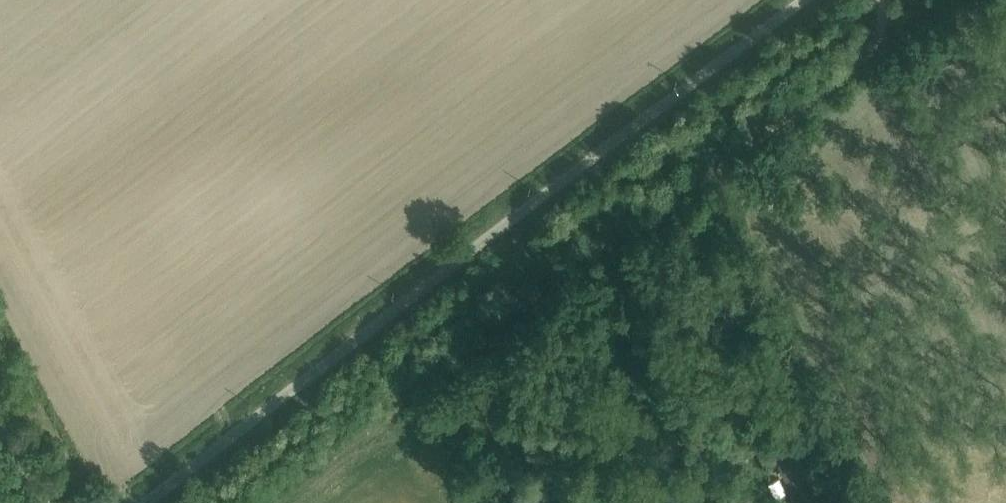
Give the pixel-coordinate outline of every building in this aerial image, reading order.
[(758,455),(767,474),(779,469),(790,494),(779,499),(780,502),(826,502),(796,437),(758,455)]
